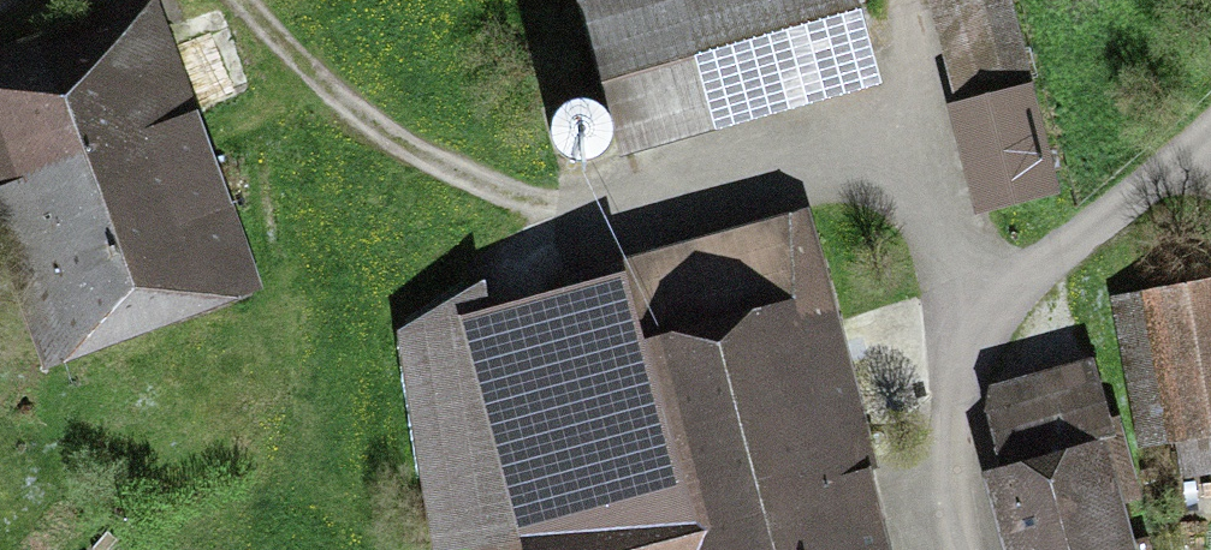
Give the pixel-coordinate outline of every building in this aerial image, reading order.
[(0,51),(0,197),(48,337),(243,271),(149,0),(0,51)] [(623,128),(856,63),(838,0),(588,0),(623,128)] [(1013,52),(955,69),(993,200),(1052,183),(1013,52)] [(604,121),(609,113),(611,104),(610,94),(606,86),(599,79),(591,74),(581,73),(572,75),(563,80),(557,87),(554,96),(553,105),(556,115),(561,122),(569,128),(578,131),(588,130),(597,127),(604,121)] [(530,302),(585,505),(521,522),(479,533),(484,549),(878,549),(855,467),(875,461),(811,226),(530,302)] [(521,522),(484,288),(408,334),(440,548),(479,533),(521,522)] [(1137,307),(1173,469),(1210,461),(1210,291),(1137,307)] [(988,398),(1023,549),(1134,549),(1093,374),(988,398)]
